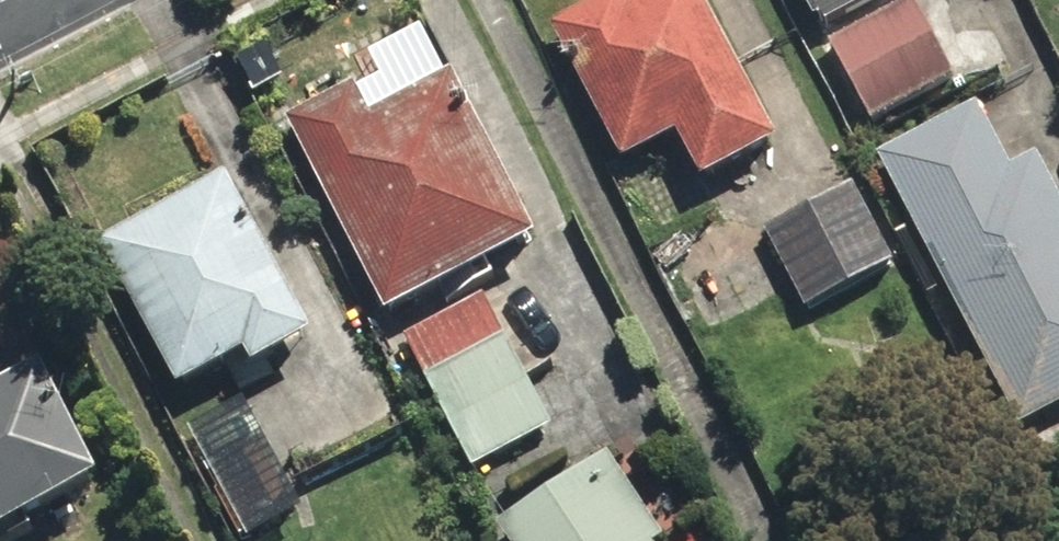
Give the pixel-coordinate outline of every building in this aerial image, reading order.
[(550,22),(622,153),(676,123),(712,188),(795,142),(717,0),(662,0),(628,18),(618,0),(590,0),(550,22)] [(810,37),(872,6),(869,0),(791,0),(810,37)] [(952,90),(912,8),(824,50),(865,132),(952,90)] [(385,76),(285,125),(384,324),(538,249),(452,76),(398,103),(385,76)] [(1017,425),(1058,405),(1058,176),(1016,84),(886,145),(1017,425)] [(315,326),(225,168),(100,237),(190,396),(315,326)] [(884,267),(847,194),(764,236),(801,309),(884,267)] [(432,380),(478,469),(556,430),(510,340),(432,380)] [(24,518),(100,483),(45,366),(0,387),(0,530),(24,519),(24,518)] [(249,394),(180,427),(218,506),(287,473),(249,394)] [(488,506),(510,540),(662,540),(599,439),(488,506)]
